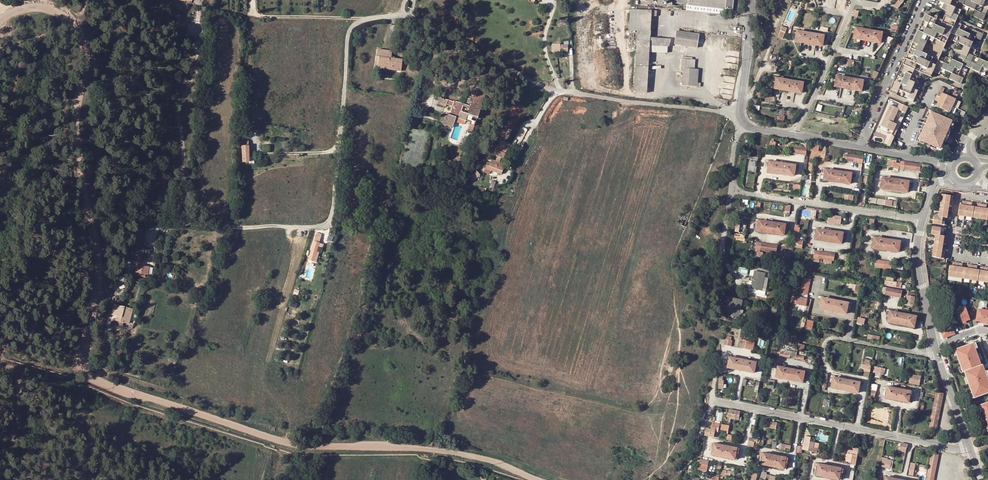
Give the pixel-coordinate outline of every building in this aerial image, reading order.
[(688,4),(688,5),(687,11),(717,14),(718,9),(725,10),(727,0),(688,0),(688,4)] [(959,29),(962,24),(956,21),(957,18),(958,16),(953,13),(955,8),(961,10),(963,5),(974,10),(972,15),(983,20),(986,15),(980,12),(983,7),(985,2),(987,3),(987,0),(959,0),(958,2),(952,0),(939,0),(944,3),(942,8),(947,11),(947,12),(945,16),(942,22),(926,15),(901,70),(906,73),(904,78),(901,83),(896,81),(891,93),(897,95),(899,90),(904,92),(910,95),(907,100),(913,103),(918,91),(912,89),(917,78),(911,75),(914,69),(931,77),(933,72),(939,74),(941,69),(946,71),(952,74),(950,79),(961,84),(964,78),(958,75),(961,70),(963,65),(969,67),(974,70),(980,72),(982,67),(987,70),(987,69),(987,62),(979,58),(974,56),(977,50),(971,47),(974,43),(976,37),(981,40),(984,34),(972,29),(970,34),(965,32),(959,29)] [(895,5),(899,8),(906,0),(900,0),(895,5)] [(624,29),(626,9),(630,9),(631,9),(631,4),(626,4),(619,4),(619,15),(620,15),(619,29),(624,29)] [(647,93),(650,46),(651,16),(656,17),(657,11),(635,10),(631,9),(630,9),(629,30),(637,31),(634,92),(647,93)] [(784,38),(788,27),(783,26),(780,36),(784,38)] [(882,33),(856,28),(854,38),(861,40),(875,42),(881,43),(882,33)] [(676,43),(699,47),(701,33),(678,29),(676,43)] [(823,36),(797,31),(795,41),(802,42),(816,45),(822,46),(823,36)] [(379,57),(378,64),(389,66),(388,70),(401,71),(402,59),(391,58),(391,51),(379,50),(378,50),(377,57),(379,57)] [(682,86),(683,86),(683,90),(687,90),(687,86),(689,86),(690,60),(685,59),(686,58),(682,57),(682,59),(682,65),(682,72),(683,72),(682,86)] [(864,81),(838,76),(836,86),(842,87),(856,90),(862,91),(864,81)] [(803,83),(777,78),(774,89),(781,90),(795,92),(800,93),(803,83)] [(941,87),(937,96),(941,97),(939,102),(936,107),(950,113),(958,95),(954,93),(952,97),(943,93),(945,89),(941,87)] [(453,128),(454,123),(456,118),(465,121),(465,123),(469,125),(467,130),(472,132),(474,126),(472,126),(475,118),(477,119),(484,98),(474,94),(470,106),(454,101),(454,102),(440,98),(438,104),(445,107),(446,105),(452,107),(449,115),(446,114),(442,125),(453,128)] [(909,107),(903,104),(900,110),(906,113),(909,107)] [(893,122),(898,109),(890,106),(882,125),(893,131),(897,124),(893,122)] [(952,121),(931,112),(925,127),(919,140),(927,144),(931,145),(932,146),(940,149),(943,142),(946,135),(949,128),(952,121)] [(503,159),(508,144),(498,141),(493,155),(503,159)] [(805,155),(806,148),(791,146),(790,153),(805,155)] [(863,157),(848,155),(846,161),(862,164),(863,157)] [(487,163),(483,172),(489,174),(490,171),(501,175),(504,166),(490,162),(490,163),(487,163)] [(795,166),(769,162),(768,172),(794,176),(795,166)] [(920,164),(905,162),(904,169),(919,171),(920,164)] [(852,174),(826,170),(824,181),(850,184),(852,174)] [(474,180),(479,175),(476,171),(471,175),(474,180)] [(908,192),(909,182),(883,178),(881,189),(908,192)] [(947,219),(951,196),(941,195),(938,217),(934,216),(933,222),(939,223),(940,218),(943,218),(947,219)] [(970,206),(970,203),(964,202),(963,205),(959,205),(957,216),(987,221),(987,209),(985,209),(986,205),(979,204),(978,208),(970,206)] [(843,224),(844,215),(836,215),(835,218),(830,217),(830,223),(843,224)] [(784,236),(786,225),(760,221),(758,232),(784,236)] [(940,236),(937,236),(938,228),(932,227),(931,235),(935,235),(931,258),(941,259),(944,237),(940,236)] [(843,234),(817,230),(816,240),(842,244),(843,234)] [(317,252),(322,234),(316,233),(315,236),(315,237),(308,260),(316,262),(319,253),(317,252)] [(799,234),(797,234),(795,233),(793,245),(802,246),(803,242),(801,241),(798,238),(799,234)] [(901,242),(875,238),(873,249),(899,252),(901,242)] [(777,246),(762,244),(761,251),(776,253),(777,246)] [(835,254),(816,251),(815,258),(834,261),(835,254)] [(891,263),(876,260),(875,267),(890,270),(891,263)] [(143,264),(136,262),(135,276),(144,277),(144,274),(143,274),(144,266),(143,266),(143,264)] [(984,268),(983,271),(975,270),(975,266),(969,265),(968,269),(961,268),(961,264),(955,263),(954,266),(950,266),(948,277),(987,284),(987,268),(984,268)] [(765,273),(756,271),(752,289),(761,291),(765,273)] [(124,276),(115,274),(114,281),(122,283),(124,276)] [(803,279),(800,294),(807,295),(811,280),(803,279)] [(900,289),(901,283),(897,282),(885,280),(884,286),(900,289)] [(902,291),(887,288),(885,295),(901,298),(902,291)] [(742,300),(733,298),(729,316),(739,318),(742,300)] [(846,314),(848,304),(823,298),(820,309),(846,314)] [(129,324),(133,309),(114,304),(111,315),(116,316),(115,320),(126,324),(126,323),(129,324)] [(966,308),(959,311),(963,323),(967,322),(966,321),(970,319),(966,308)] [(986,311),(978,309),(976,321),(980,321),(980,323),(984,323),(986,311)] [(916,317),(890,312),(888,322),(914,328),(916,317)] [(811,332),(813,322),(807,321),(805,330),(811,332)] [(951,323),(940,328),(943,338),(954,334),(951,323)] [(727,339),(726,339),(725,345),(732,346),(733,340),(731,340),(732,337),(728,336),(727,339)] [(744,341),(743,343),(742,348),(749,350),(750,342),(744,341)] [(955,350),(957,355),(961,367),(963,372),(965,372),(967,378),(969,383),(972,392),(974,398),(987,393),(987,381),(987,377),(985,372),(983,365),(981,366),(979,360),(977,354),(975,349),(973,343),(955,350)] [(756,363),(730,357),(728,368),(754,373),(756,363)] [(869,374),(870,366),(863,365),(861,372),(869,374)] [(803,383),(805,372),(779,367),(776,377),(803,383)] [(879,375),(881,369),(872,367),(870,373),(879,375)] [(919,386),(921,377),(910,375),(908,384),(919,386)] [(860,383),(834,378),(831,388),(858,393),(860,383)] [(877,386),(871,385),(870,390),(872,391),(871,396),(869,396),(868,401),(875,403),(876,398),(875,398),(877,386)] [(911,391),(889,387),(886,386),(884,398),(886,398),(909,403),(911,403),(913,391),(911,391)] [(944,394),(937,392),(929,430),(936,431),(944,394)] [(736,415),(737,411),(729,409),(728,413),(732,414),(731,418),(736,419),(737,415),(736,415)] [(717,410),(714,418),(721,420),(723,412),(717,410)] [(814,443),(809,442),(807,452),(817,454),(818,449),(813,448),(814,443)] [(738,448),(715,444),(712,443),(710,455),(712,455),(735,460),(737,460),(739,449),(738,448)] [(908,444),(900,443),(899,451),(906,452),(908,444)] [(764,453),(761,453),(759,464),(761,465),(784,469),(786,470),(788,458),(787,458),(764,453)] [(932,453),(927,479),(934,479),(939,455),(932,453)] [(855,467),(856,456),(846,454),(845,462),(850,463),(849,464),(849,465),(851,466),(855,467)] [(698,471),(707,472),(708,467),(701,466),(702,462),(709,464),(709,461),(700,459),(698,471)] [(817,464),(815,475),(816,475),(839,479),(841,479),(843,469),(842,468),(819,464),(817,464)]
